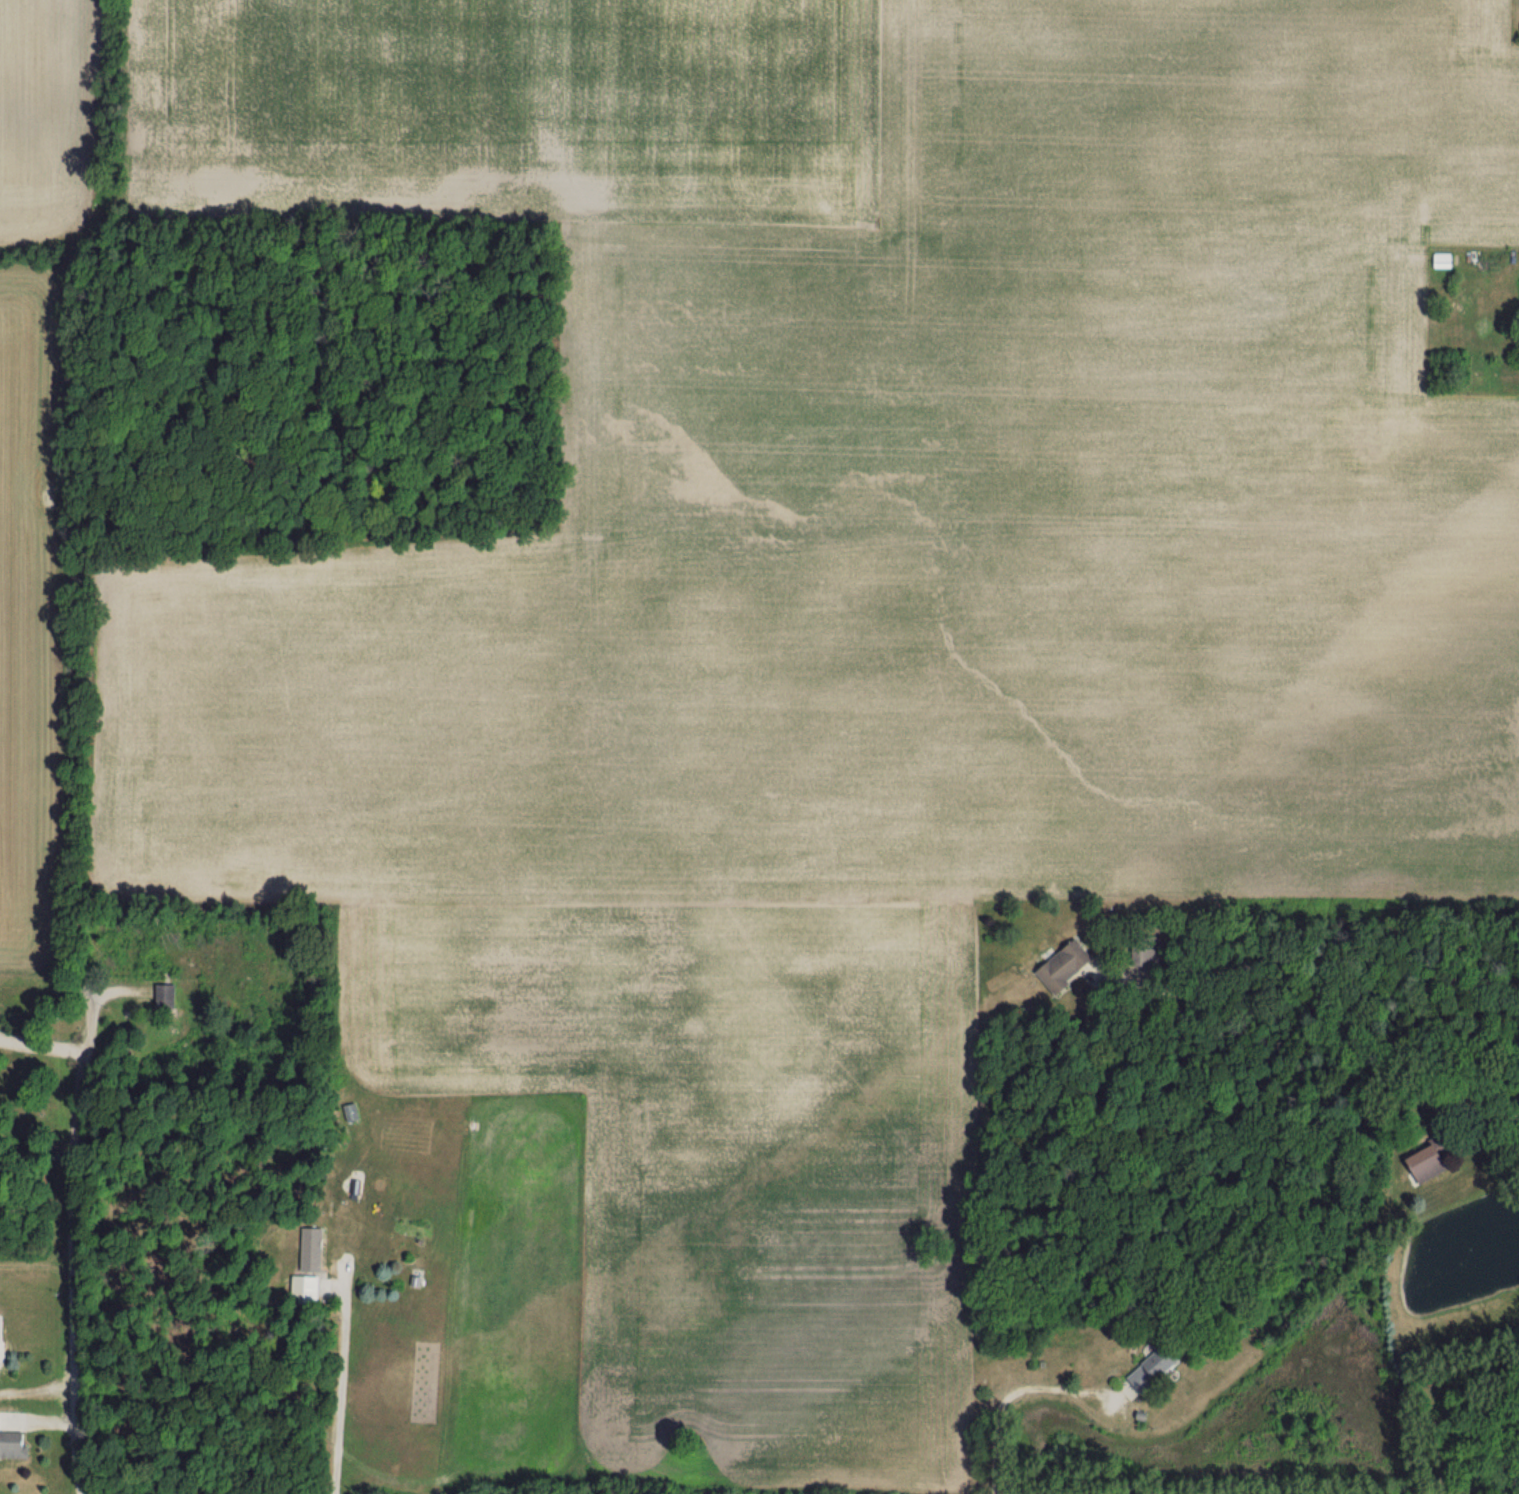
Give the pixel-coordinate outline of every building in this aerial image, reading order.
[(1457,252),(1440,252),(1440,267),(1457,267),(1457,252)] [(1038,971),(1057,995),(1100,963),(1081,938),(1038,971)] [(158,1008),(179,1008),(179,983),(158,983),(158,1008)] [(361,1119),(360,1103),(346,1104),(347,1120),(361,1119)] [(1413,1158),(1424,1183),(1462,1166),(1451,1141),(1413,1158)] [(328,1227),(306,1227),(306,1270),(328,1270),(328,1227)] [(323,1275),(296,1275),(296,1302),(323,1302),(323,1275)] [(1189,1359),(1174,1341),(1128,1379),(1143,1398),(1189,1359)] [(3,1414),(0,1414),(0,1457),(31,1457),(31,1431),(3,1431),(3,1414)]
